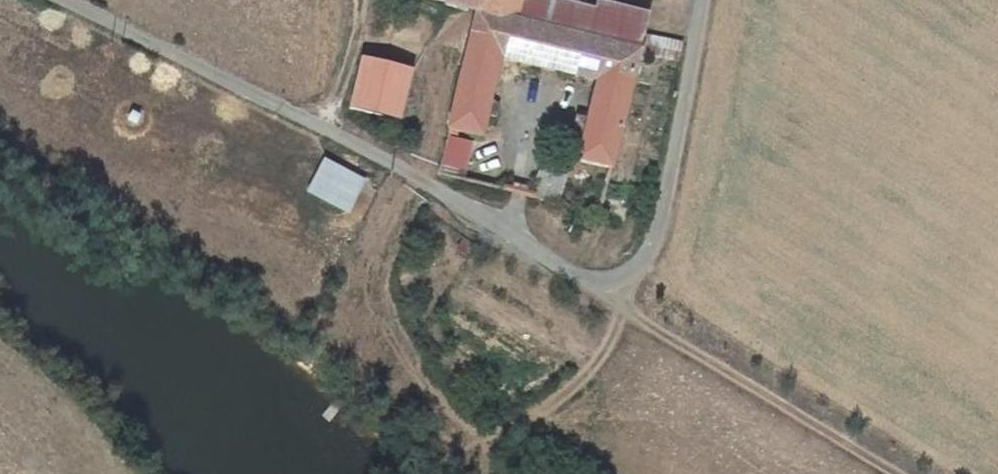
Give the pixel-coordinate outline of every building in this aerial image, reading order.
[(455,0),(421,0),(420,4),(452,12),(455,0)] [(526,29),(532,0),(455,0),(452,12),(454,11),(485,19),(526,29)] [(650,38),(645,37),(651,13),(600,1),(597,9),(562,0),(532,0),(526,29),(646,57),(650,38)] [(623,173),(646,57),(526,29),(485,19),(458,135),(486,142),(491,122),(501,125),(504,112),(494,109),(506,58),(608,82),(599,127),(591,165),(623,173)] [(646,57),(678,63),(682,44),(650,38),(646,57)] [(410,69),(363,58),(352,106),(399,117),(410,69)] [(591,165),(599,127),(587,124),(578,162),(591,165)] [(477,155),(454,149),(445,188),(465,198),(477,155)] [(345,214),(361,178),(326,163),(309,197),(345,214)]
